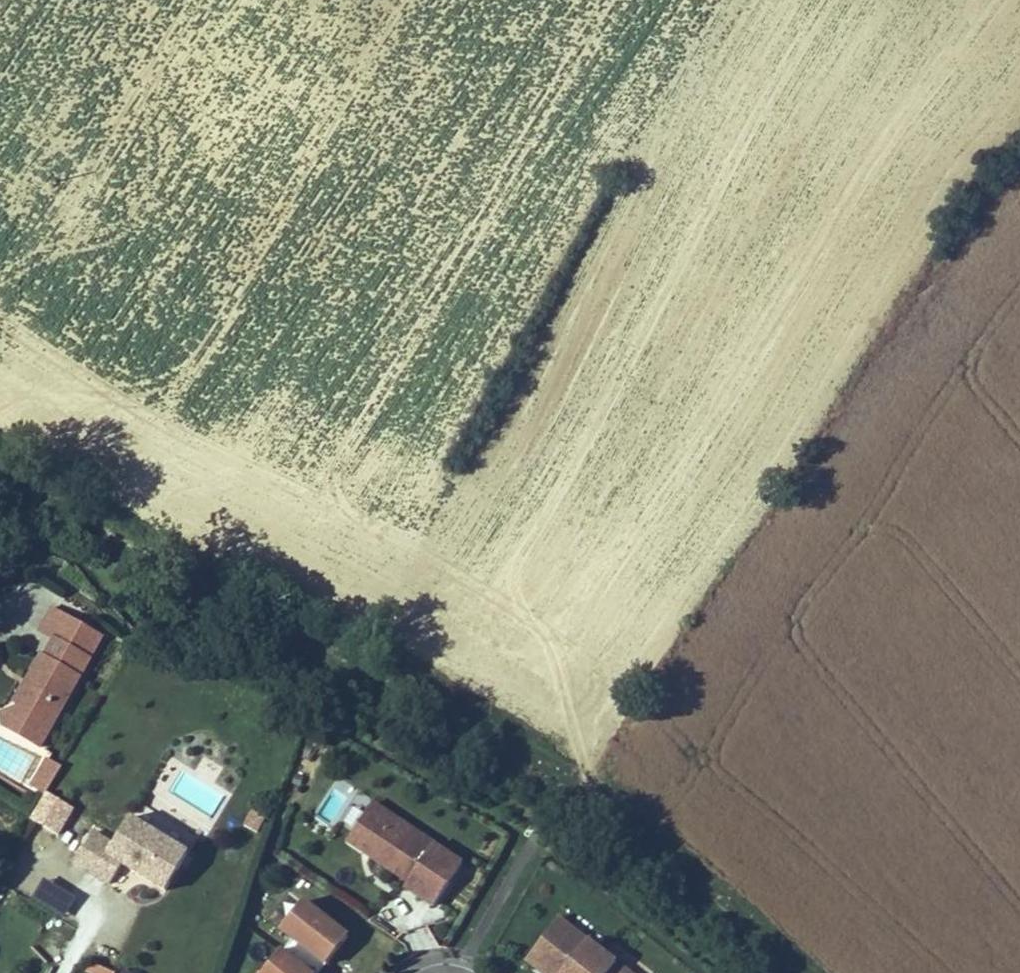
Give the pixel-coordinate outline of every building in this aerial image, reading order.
[(29,731),(57,747),(108,659),(95,652),(109,628),(72,606),(58,630),(76,640),(65,659),(61,657),(33,705),(37,707),(41,710),(29,731)] [(121,635),(109,628),(95,652),(108,659),(121,635)] [(25,728),(29,731),(41,710),(37,707),(21,712),(25,728)] [(72,765),(62,758),(47,784),(57,790),(72,765)] [(58,834),(73,806),(45,791),(30,819),(58,834)] [(343,843),(435,903),(465,857),(372,797),(343,843)] [(209,883),(231,846),(174,811),(157,838),(137,826),(119,856),(153,877),(165,857),(209,883)] [(315,935),(329,945),(319,958),(317,956),(304,972),(359,972),(382,943),(336,908),(315,935)] [(560,912),(523,960),(540,972),(638,972),(560,912)] [(115,968),(90,961),(86,972),(114,972),(115,968)]
